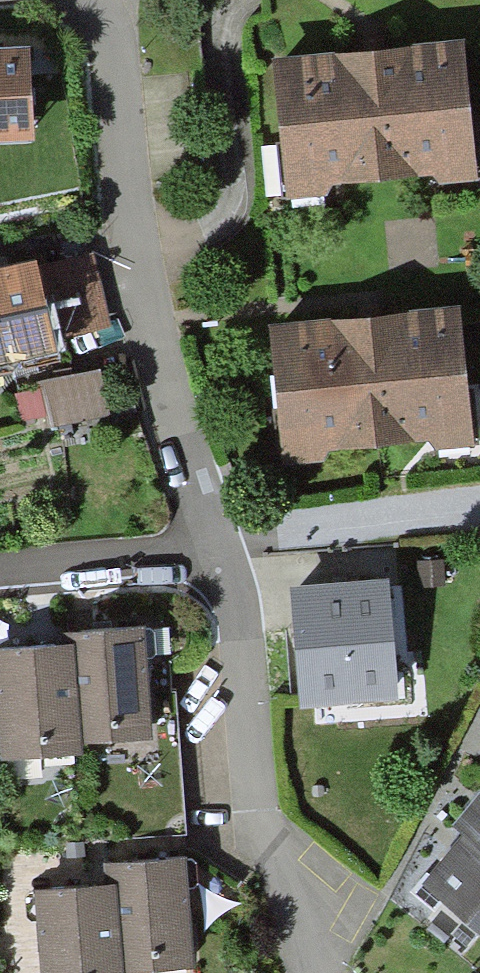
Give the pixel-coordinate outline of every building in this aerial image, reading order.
[(292,192),(476,172),(461,41),(372,51),(277,62),(292,192)] [(30,152),(29,65),(0,65),(0,152),(30,152)] [(48,347),(26,259),(0,265),(0,358),(48,347)] [(285,465),(468,444),(453,313),(369,323),(270,334),(285,465)] [(61,425),(117,413),(106,367),(50,379),(61,425)] [(303,697),(400,691),(393,582),(343,585),(296,589),(303,697)] [(74,737),(152,729),(141,616),(64,623),(66,642),(74,737)] [(0,648),(0,740),(2,759),(76,752),(74,737),(66,642),(0,648)] [(479,932),(479,794),(475,801),(455,827),(461,832),(452,843),(419,885),(479,932)] [(195,968),(184,854),(106,861),(109,885),(117,972),(136,972),(195,968)] [(33,892),(40,972),(117,972),(109,885),(33,892)]
